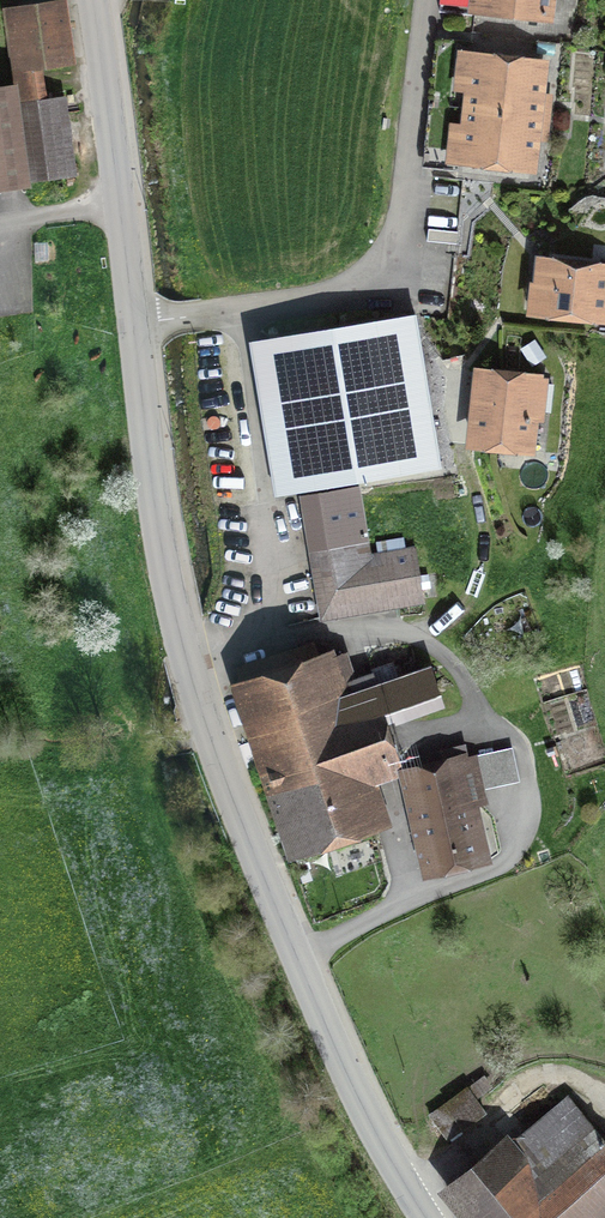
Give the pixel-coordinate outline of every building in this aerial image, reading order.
[(447,14),(483,18),(484,13),(546,20),(548,0),(448,0),(447,14)] [(19,82),(48,78),(80,73),(69,9),(9,18),(19,82)] [(536,106),(541,64),(478,57),(472,106),(549,114),(550,107),(536,106)] [(48,78),(19,82),(37,188),(81,181),(69,106),(53,108),(48,78)] [(0,94),(0,193),(29,189),(14,92),(0,94)] [(549,114),(472,106),(466,159),(531,166),(536,124),(548,125),(549,114)] [(542,261),(539,288),(550,289),(547,313),(603,319),(604,300),(604,268),(542,261)] [(281,336),(307,490),(443,468),(417,313),(281,336)] [(480,372),(473,445),(529,450),(536,378),(480,372)] [(372,557),(361,487),(307,496),(328,619),(423,603),(415,550),(372,557)] [(395,761),(379,712),(439,692),(430,666),(376,684),(373,674),(355,680),(346,652),(321,660),(316,642),(245,666),(304,840),(374,817),(360,773),(395,761)] [(477,769),(475,757),(468,759),(464,744),(433,751),(436,766),(410,771),(431,866),(479,855),(460,773),(477,769)] [(467,1087),(429,1114),(446,1137),(448,1140),(463,1129),(461,1126),(484,1110),(467,1087)] [(569,1099),(508,1149),(504,1144),(447,1190),(470,1217),(604,1217),(604,1142),(569,1099)]
